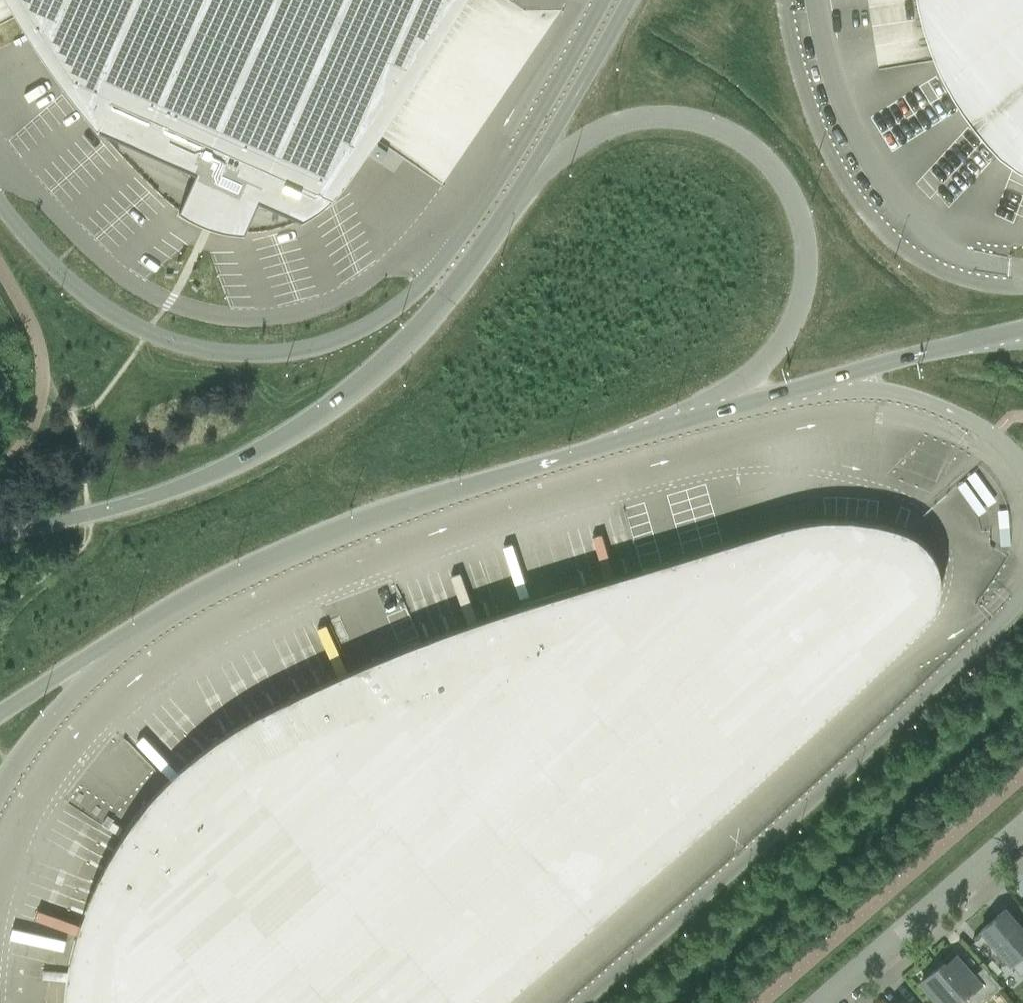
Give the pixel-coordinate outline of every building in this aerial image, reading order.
[(61,82),(97,127),(167,200),(179,210),(219,228),(242,231),(287,224),(301,219),(303,218),(332,196),(343,184),(417,75),(461,0),(9,0),(61,82)] [(934,61),(941,77),(949,92),(959,108),(971,125),(984,140),(998,155),(1014,167),(1022,172),(1022,0),(915,0),(916,5),(921,25),(927,43),(934,61)] [(694,834),(921,626),(932,611),(939,593),(939,574),(936,563),(931,553),(924,544),(915,537),(904,531),(875,523),(850,520),(829,519),(803,522),(779,528),(578,588),(519,606),(471,622),(421,641),(372,660),(350,670),(323,682),(295,695),(267,709),(253,716),(228,730),(217,738),(197,753),(181,767),(165,782),(156,791),(147,801),(132,820),(120,838),(110,855),(99,876),(88,899),(80,920),(74,941),(69,964),(65,985),(63,1002),(500,1002),(694,834)] [(1005,910),(980,931),(1009,964),(1021,954),(1022,956),(1022,931),(1005,910)] [(1009,964),(1019,975),(1022,971),(1022,956),(1021,954),(1009,964)] [(960,1002),(983,1002),(1001,987),(983,967),(973,976),(956,956),(945,966),(943,964),(920,983),(938,1002),(957,1002),(959,1002),(960,1002)]
